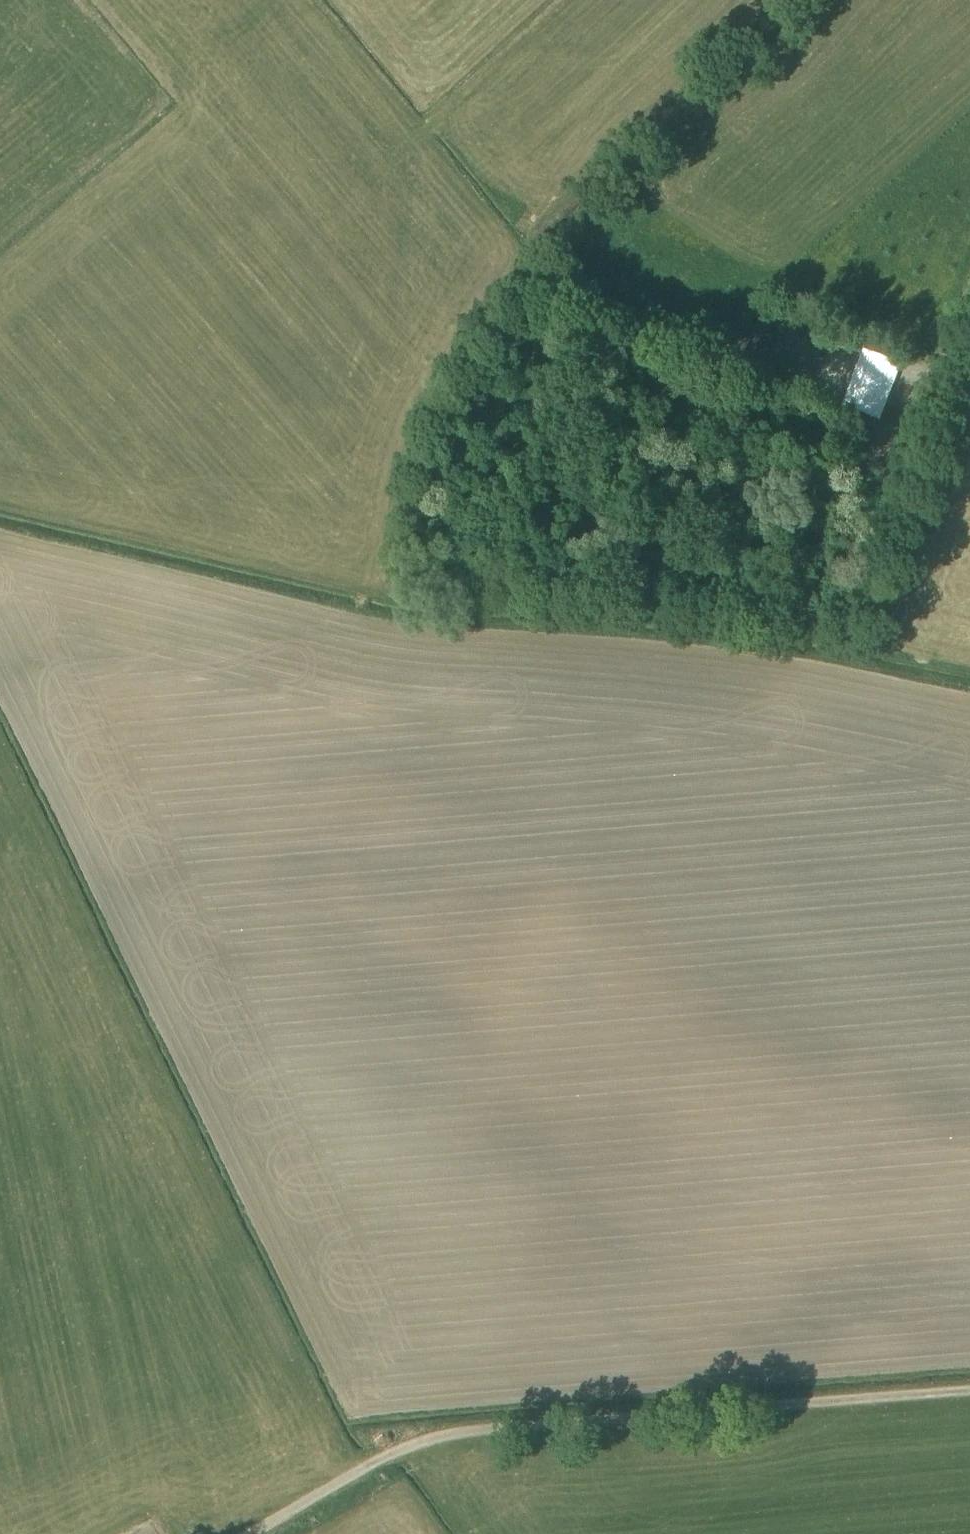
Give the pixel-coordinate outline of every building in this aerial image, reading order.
[(808,390),(824,345),(782,329),(765,374),(808,390)] [(859,454),(864,448),(865,448),(858,441),(853,446),(859,454)]
